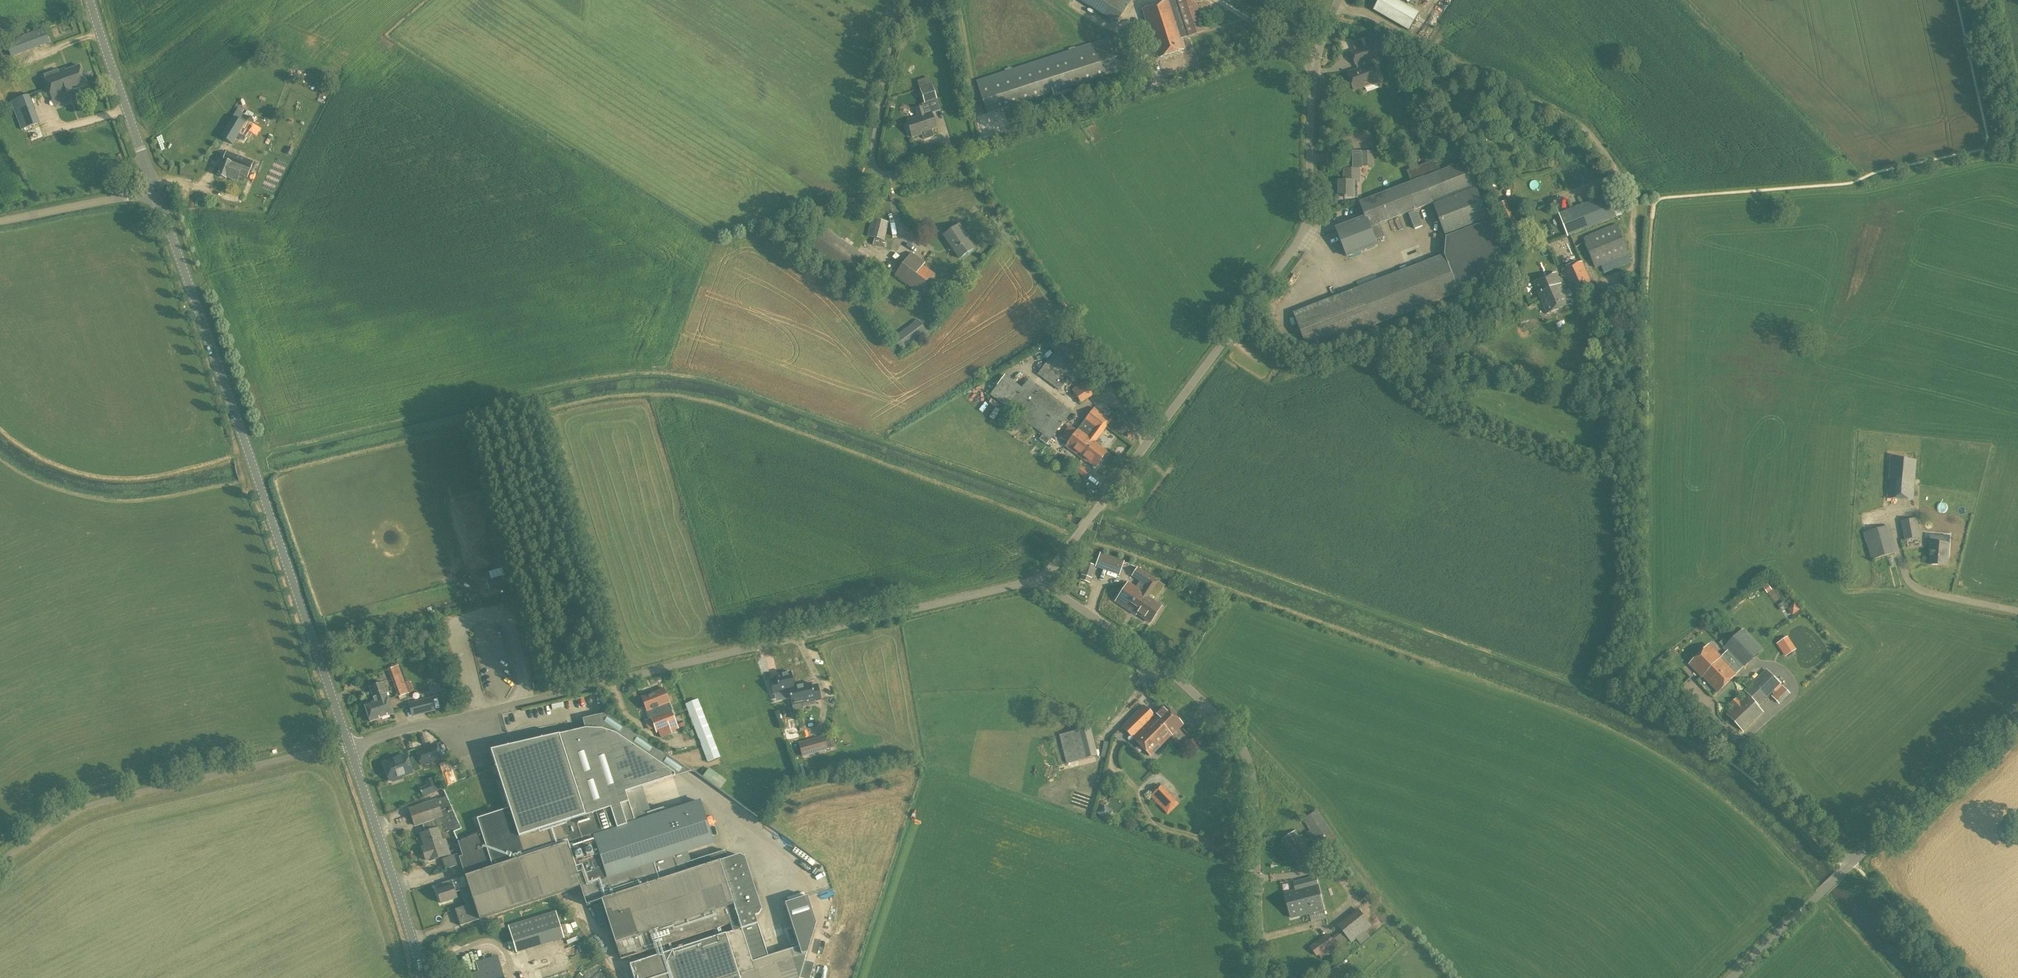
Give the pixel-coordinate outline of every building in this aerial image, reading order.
[(1116,24),(1131,0),(1079,0),(1116,24)] [(1194,0),(1169,0),(1141,9),(1157,58),(1184,50),(1180,38),(1188,36),(1188,37),(1209,30),(1207,24),(1203,25),(1194,0)] [(1419,11),(1399,0),(1380,0),(1375,9),(1410,29),(1419,11)] [(39,47),(50,43),(44,28),(34,31),(39,47)] [(1383,43),(1387,41),(1383,32),(1378,34),(1383,43)] [(21,53),(16,38),(6,42),(11,57),(21,53)] [(1119,64),(1113,45),(1078,56),(1077,54),(1071,56),(1072,58),(1015,76),(1014,74),(1007,77),(1008,79),(978,88),(986,114),(1015,104),(1016,109),(1024,106),(1023,102),(1075,85),(1077,89),(1087,86),(1085,82),(1121,70),(1124,69),(1123,68),(1142,62),(1139,53),(1120,59),(1122,63),(1119,64)] [(1370,65),(1368,60),(1376,57),(1371,45),(1351,52),(1356,64),(1360,63),(1362,68),(1348,73),(1354,90),(1379,81),(1373,64),(1370,65)] [(48,88),(83,75),(79,65),(64,70),(63,68),(43,75),(48,88)] [(83,75),(48,88),(53,100),(73,92),(72,90),(86,84),(83,75)] [(924,103),(937,99),(929,77),(917,81),(924,103)] [(22,129),(38,123),(28,96),(11,102),(22,129)] [(922,132),(924,140),(934,137),(931,129),(936,128),(929,105),(916,109),(918,117),(907,121),(912,138),(919,135),(919,133),(922,132)] [(233,144),(249,117),(236,110),(226,128),(224,127),(219,134),(221,135),(220,137),(233,144)] [(245,159),(226,152),(223,160),(223,159),(217,175),(226,178),(226,177),(237,182),(239,175),(247,178),(255,157),(247,153),(245,159)] [(1374,166),(1374,152),(1363,152),(1363,166),(1374,166)] [(1359,169),(1359,160),(1348,160),(1348,163),(1347,163),(1347,169),(1344,169),(1343,181),(1339,181),(1338,198),(1358,198),(1358,182),(1360,182),(1360,169),(1359,169)] [(1411,183),(1441,172),(1436,160),(1407,171),(1411,183)] [(1441,172),(1411,183),(1360,203),(1365,216),(1338,226),(1349,254),(1378,243),(1377,239),(1384,236),(1379,224),(1433,203),(1446,238),(1445,254),(1360,288),(1294,313),(1309,351),(1460,292),(1501,253),(1489,222),(1490,221),(1466,162),(1441,172)] [(1622,214),(1614,192),(1607,195),(1607,194),(1559,213),(1568,236),(1622,214)] [(1412,212),(1416,228),(1424,226),(1420,210),(1412,212)] [(884,240),(888,222),(870,218),(869,225),(865,224),(863,235),(884,240)] [(959,259),(973,249),(964,236),(966,234),(959,224),(943,235),(959,259)] [(1604,273),(1632,263),(1617,224),(1583,237),(1595,268),(1601,266),(1604,273)] [(884,248),(886,242),(874,239),(872,245),(884,248)] [(920,295),(935,274),(923,265),(925,262),(910,252),(894,276),(920,295)] [(1567,283),(1587,274),(1582,262),(1562,270),(1567,283)] [(1542,301),(1564,291),(1556,273),(1534,282),(1542,301)] [(1587,274),(1567,283),(1573,296),(1593,287),(1587,274)] [(1564,291),(1542,301),(1547,314),(1570,304),(1564,291)] [(902,349),(926,332),(917,319),(893,337),(902,349)] [(1059,390),(1071,374),(1068,371),(1050,357),(1037,374),(1059,390)] [(1094,374),(1091,369),(1081,375),(1084,381),(1071,389),(1081,403),(1106,386),(1098,372),(1094,374)] [(1022,389),(1004,376),(991,394),(1043,434),(1039,439),(1046,444),(1049,439),(1050,440),(1071,412),(1029,380),(1022,389)] [(1094,442),(1111,420),(1094,408),(1065,446),(1081,458),(1094,442)] [(1106,452),(1094,442),(1081,458),(1082,459),(1083,457),(1095,467),(1106,452)] [(1914,500),(1916,460),(1890,458),(1887,498),(1914,500)] [(1081,467),(1077,464),(1073,470),(1077,473),(1084,479),(1089,472),(1081,467)] [(1904,540),(1920,537),(1917,518),(1900,521),(1904,540)] [(1871,560),(1897,552),(1888,525),(1863,533),(1871,560)] [(1947,566),(1949,543),(1929,542),(1928,556),(1930,556),(1930,564),(1947,566)] [(1118,576),(1123,561),(1100,553),(1095,567),(1118,576)] [(489,571),(491,578),(507,574),(505,567),(489,571)] [(1159,590),(1163,585),(1158,582),(1158,581),(1137,567),(1131,576),(1139,581),(1134,588),(1127,583),(1115,602),(1131,613),(1132,612),(1149,623),(1161,606),(1148,597),(1155,587),(1159,590)] [(1792,614),(1800,611),(1797,604),(1789,606),(1792,614)] [(1733,658),(1753,638),(1742,628),(1728,642),(1724,638),(1721,641),(1721,640),(1719,643),(1723,647),(1722,648),(1733,658)] [(352,646),(364,643),(361,634),(350,638),(352,646)] [(1789,636),(1777,644),(1786,657),(1798,649),(1789,636)] [(1753,638),(1733,658),(1742,667),(1762,647),(1753,638)] [(1720,657),(1720,658),(1720,657),(1709,645),(1690,664),(1702,676),(1703,675),(1713,665),(1720,657)] [(1720,658),(1720,657),(1713,665),(1703,675),(1719,691),(1736,674),(1720,658)] [(398,696),(408,692),(398,666),(389,670),(398,696)] [(1759,705),(1780,684),(1766,669),(1745,691),(1759,705)] [(796,685),(795,685),(794,685),(791,672),(775,675),(779,691),(788,689),(790,698),(796,697),(793,686),(796,685)] [(384,701),(388,699),(383,683),(369,688),(374,701),(383,699),(384,701)] [(796,697),(790,698),(792,706),(801,703),(801,701),(814,698),(815,701),(821,700),(818,689),(815,689),(814,684),(811,685),(811,683),(799,686),(798,684),(795,685),(796,685),(793,686),(796,697)] [(1779,704),(1790,694),(1782,686),(1771,696),(1779,704)] [(678,729),(670,710),(671,710),(669,703),(663,688),(641,697),(649,718),(644,720),(648,730),(654,728),(656,733),(658,732),(660,738),(671,734),(671,732),(678,729)] [(1763,712),(1746,696),(1740,702),(1736,698),(1731,704),(1734,707),(1727,713),(1744,731),(1763,712)] [(419,714),(434,710),(431,698),(416,702),(419,714)] [(393,714),(388,699),(384,701),(383,699),(374,701),(364,705),(370,722),(393,714)] [(707,762),(720,757),(697,699),(685,704),(707,762)] [(1049,716),(1059,710),(1056,705),(1045,711),(1049,716)] [(1156,723),(1170,737),(1182,725),(1163,705),(1153,715),(1143,705),(1132,715),(1144,727),(1148,722),(1151,725),(1153,724),(1154,725),(1156,723)] [(1150,756),(1170,737),(1156,723),(1154,725),(1153,724),(1151,725),(1148,722),(1144,727),(1132,715),(1121,727),(1150,756)] [(1079,761),(1096,756),(1094,748),(1079,752),(1076,740),(1091,736),(1089,728),(1061,735),(1068,763),(1079,761)] [(460,890),(465,905),(455,908),(460,924),(580,885),(586,905),(602,899),(621,958),(731,923),(734,930),(630,964),(635,977),(800,977),(816,924),(807,895),(785,902),(801,953),(771,963),(758,923),(742,928),(739,920),(760,914),(762,909),(745,857),(740,854),(727,858),(725,850),(685,863),(681,853),(714,842),(701,800),(664,812),(662,808),(649,812),(641,787),(674,776),(673,773),(615,734),(601,730),(584,729),(490,750),(509,808),(478,818),(494,865),(465,874),(466,877),(459,879),(458,878),(456,879),(460,890)] [(832,747),(829,735),(823,737),(823,736),(798,743),(802,757),(827,750),(827,749),(832,747)] [(421,765),(440,758),(436,745),(417,752),(421,765)] [(393,782),(402,779),(401,777),(412,773),(406,755),(384,763),(390,781),(392,780),(393,782)] [(451,760),(438,765),(446,787),(459,782),(451,760)] [(723,788),(728,779),(710,768),(704,778),(723,788)] [(439,780),(422,779),(422,792),(438,793),(439,780)] [(1160,786),(1157,784),(1149,792),(1152,794),(1150,796),(1167,815),(1178,804),(1176,802),(1161,785),(1160,786)] [(457,831),(462,829),(447,797),(411,808),(416,824),(426,821),(429,831),(438,828),(438,829),(445,826),(447,831),(456,828),(457,831)] [(1107,819),(1113,810),(1105,804),(1098,813),(1107,819)] [(1318,856),(1339,842),(1317,810),(1303,820),(1316,840),(1310,844),(1318,856)] [(442,841),(438,829),(438,828),(429,831),(420,834),(424,847),(421,848),(426,861),(429,860),(429,861),(450,854),(445,840),(442,841)] [(1300,867),(1314,857),(1296,830),(1284,838),(1298,858),(1295,860),(1300,867)] [(1303,906),(1305,914),(1324,909),(1318,884),(1316,877),(1307,879),(1309,884),(1305,885),(1306,888),(1305,888),(1306,893),(1304,893),(1305,899),(1307,899),(1308,903),(1305,903),(1305,906),(1303,906)] [(455,892),(460,890),(456,879),(443,883),(444,888),(436,890),(440,903),(457,898),(455,892)] [(1291,918),(1305,914),(1303,906),(1305,906),(1305,903),(1308,903),(1307,899),(1305,899),(1304,893),(1306,893),(1305,888),(1306,888),(1305,885),(1309,884),(1307,879),(1299,881),(1301,889),(1285,893),(1291,918)] [(1354,942),(1357,939),(1362,944),(1371,937),(1367,931),(1375,925),(1362,908),(1340,925),(1354,942)] [(559,911),(511,924),(518,952),(566,939),(559,911)] [(502,918),(493,920),(496,930),(505,927),(502,918)] [(1338,941),(1343,937),(1340,932),(1332,938),(1328,933),(1310,947),(1317,956),(1318,955),(1321,959),(1341,945),(1338,941)] [(497,955),(475,961),(478,971),(470,973),(472,977),(504,977),(497,955)] [(1340,963),(1336,967),(1336,966),(1322,977),(1347,977),(1351,975),(1340,963)]
